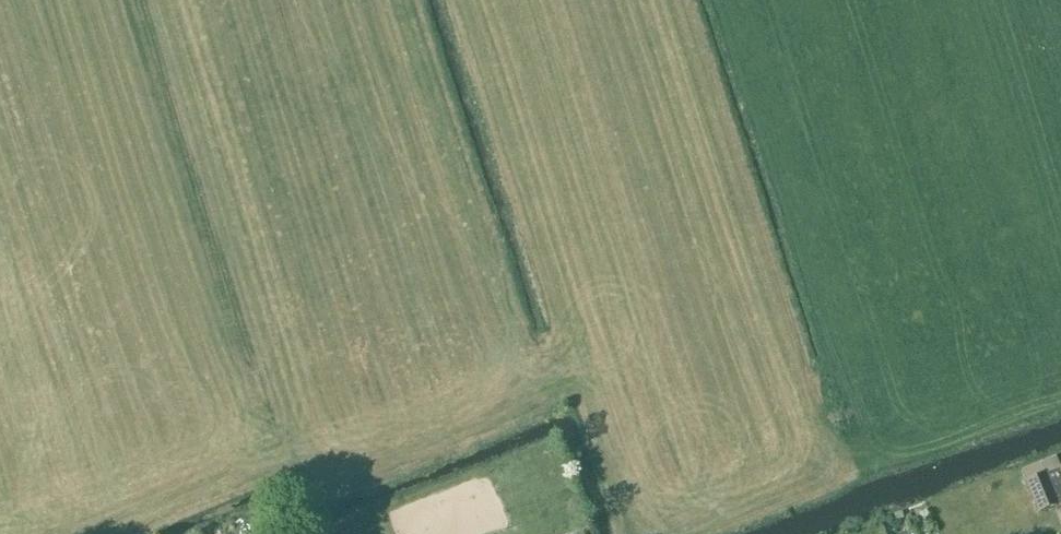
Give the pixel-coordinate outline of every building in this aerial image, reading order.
[(1026,483),(1038,512),(1056,504),(1054,498),(1060,495),(1060,469),(1026,483)]
